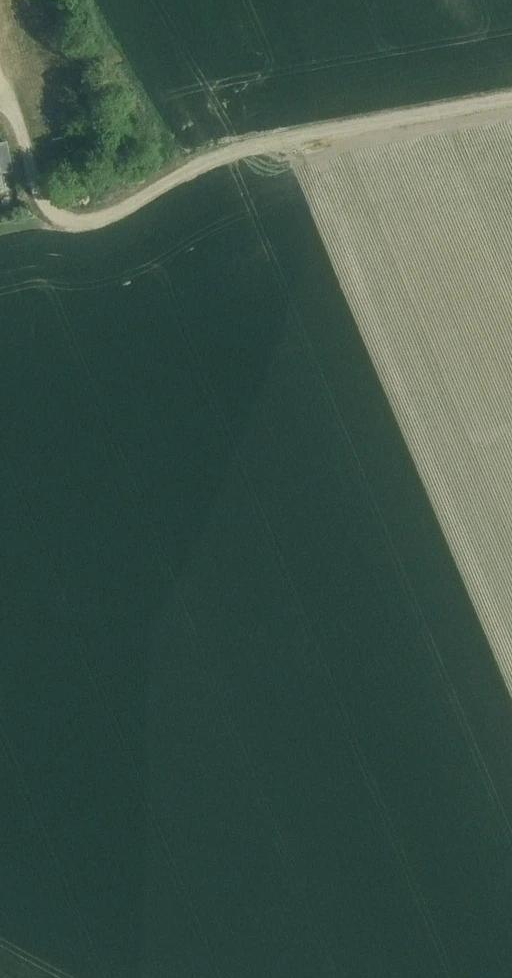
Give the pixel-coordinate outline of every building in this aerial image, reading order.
[(87,144),(96,141),(94,131),(84,134),(87,144)] [(8,151),(6,142),(0,143),(0,153),(8,151)]
